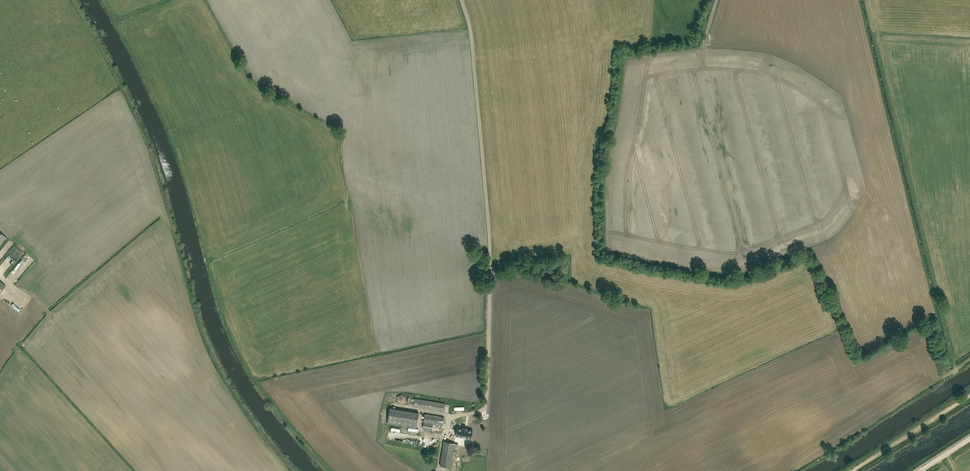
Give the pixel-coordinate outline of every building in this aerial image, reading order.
[(21,225),(0,249),(0,272),(8,279),(40,241),(21,225)] [(9,303),(20,312),(24,308),(19,303),(17,305),(12,300),(9,303)] [(406,401),(406,397),(402,394),(398,396),(397,401),(402,404),(406,401)] [(413,406),(420,407),(444,411),(445,403),(414,398),(413,406)] [(416,424),(417,412),(389,411),(388,422),(416,424)] [(425,413),(422,428),(440,431),(441,425),(443,425),(444,417),(425,413)] [(457,428),(456,437),(471,440),(472,430),(457,428)] [(451,466),(455,442),(444,441),(440,465),(451,466)]
